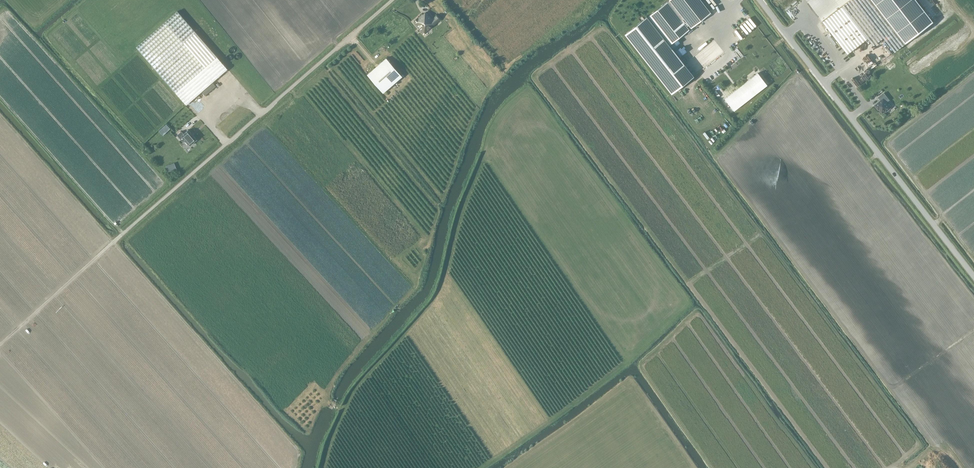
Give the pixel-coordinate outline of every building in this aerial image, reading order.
[(625,34),(671,93),(693,76),(684,64),(687,61),(684,57),(681,60),(672,48),(669,45),(711,13),(701,0),(668,0),(625,34)] [(823,21),(848,54),(868,38),(874,45),(884,37),(895,52),(925,28),(904,0),(850,0),(823,21)] [(196,32),(178,11),(137,47),(186,104),(202,91),(205,95),(215,85),(212,82),(228,68),(196,31),(196,32)] [(440,19),(436,15),(432,19),(426,12),(423,15),(422,14),(413,22),(423,34),(440,19)] [(870,54),(875,63),(892,52),(888,46),(876,54),(872,49),(870,50),(872,53),(870,54)] [(386,59),(367,76),(383,94),(402,78),(386,59)] [(758,73),(724,99),(734,111),(765,87),(761,82),(758,84),(757,81),(762,78),(758,73)] [(875,105),(878,109),(879,109),(882,113),(885,110),(886,111),(890,108),(886,102),(889,100),(884,93),(878,97),(881,100),(875,105)] [(224,114),(220,117),(221,119),(236,108),(233,104),(222,111),(224,114)] [(189,125),(191,123),(201,135),(206,130),(196,118),(194,120),(192,118),(187,123),(189,125)] [(196,140),(197,140),(196,139),(189,130),(188,130),(184,134),(181,131),(177,135),(183,141),(185,140),(190,145),(196,140)]
